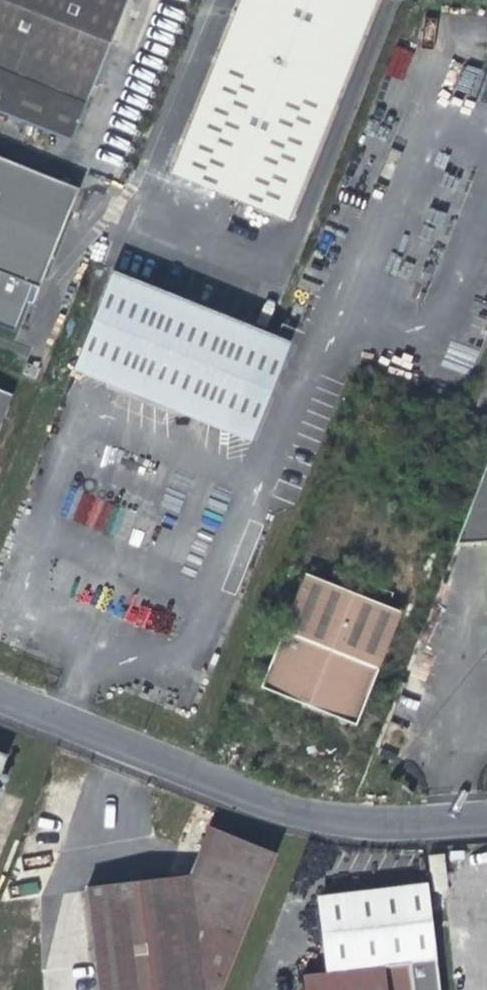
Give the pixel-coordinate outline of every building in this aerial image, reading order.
[(73,143),(130,0),(0,0),(0,114),(73,143)] [(173,174),(288,220),(378,0),(244,0),(173,174)] [(0,157),(0,324),(16,330),(28,299),(34,283),(41,286),(42,286),(80,189),(0,157)] [(291,342),(277,336),(115,271),(74,371),(250,441),(291,342)] [(35,302),(41,286),(34,283),(28,299),(35,302)] [(12,395),(0,390),(0,425),(12,395)] [(457,545),(416,646),(462,642),(486,640),(486,471),(457,545)] [(403,610),(309,573),(275,658),(369,696),(403,610)] [(369,696),(275,658),(263,687),(357,725),(369,696)] [(8,756),(0,752),(0,777),(8,756)] [(278,854),(207,824),(186,874),(86,885),(98,989),(221,989),(278,854)] [(444,940),(389,945),(390,965),(309,973),(311,989),(448,989),(444,940)]
